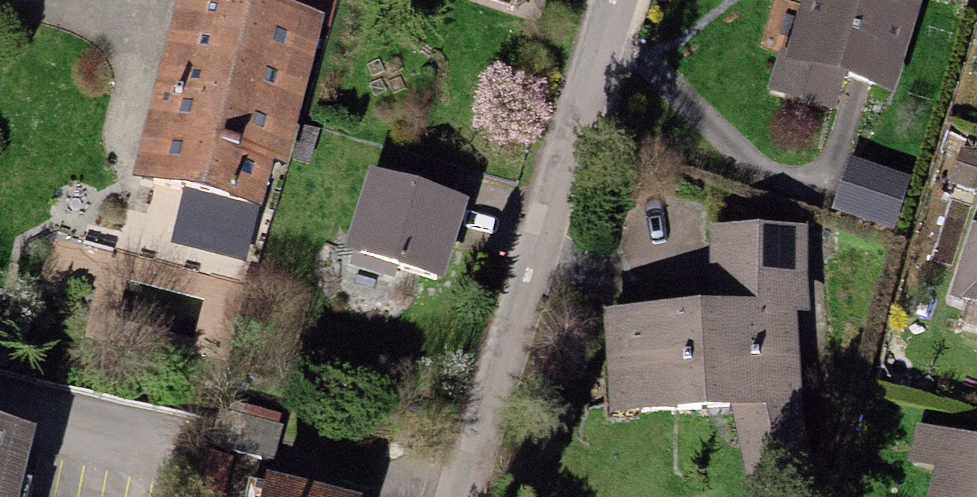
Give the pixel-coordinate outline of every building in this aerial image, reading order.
[(210,19),(297,41),(304,14),(252,0),(214,0),(210,19)] [(543,18),(548,0),(477,0),(543,18)] [(788,76),(891,102),(912,15),(853,0),(835,0),(832,12),(806,6),(788,76)] [(188,13),(140,196),(270,230),(318,47),(297,41),(210,19),(188,13)] [(398,164),(390,191),(452,210),(461,183),(398,164)] [(377,187),(351,270),(441,297),(466,214),(452,210),(390,191),(377,187)] [(959,305),(976,310),(976,246),(959,305)] [(610,340),(611,424),(796,420),(794,329),(811,329),(810,250),(712,252),(714,338),(610,340)] [(38,438),(0,430),(0,496),(25,496),(38,438)] [(938,496),(976,496),(976,456),(918,443),(911,473),(942,480),(938,496)]
